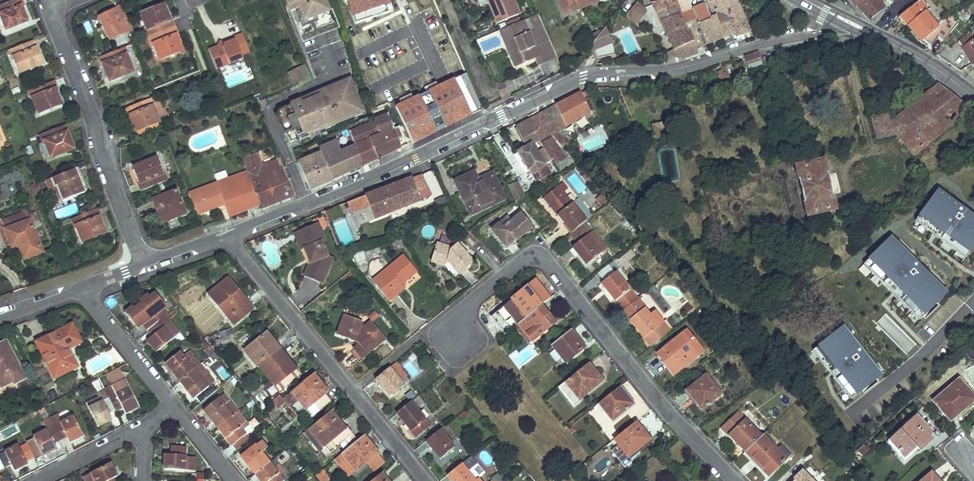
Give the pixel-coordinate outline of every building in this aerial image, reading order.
[(22,0),(16,0),(0,6),(0,16),(6,30),(28,21),(22,6),(24,6),(22,0)] [(288,16),(296,13),(301,27),(331,16),(325,0),(283,0),(288,16)] [(355,6),(373,21),(380,14),(372,5),(377,0),(360,0),(355,6)] [(500,23),(523,14),(518,1),(517,0),(492,0),(500,23)] [(565,13),(596,0),(560,0),(565,13)] [(651,2),(679,57),(682,56),(678,46),(693,39),(691,32),(699,29),(698,23),(696,20),(685,23),(676,2),(676,0),(671,0),(651,2)] [(676,2),(685,23),(696,20),(698,23),(710,17),(710,16),(705,3),(693,7),(693,9),(691,10),(688,4),(689,4),(688,0),(680,0),(676,2)] [(713,15),(715,14),(727,10),(733,23),(744,19),(736,0),(707,0),(713,15)] [(870,19),(886,7),(880,0),(854,0),(870,19)] [(924,0),(920,0),(900,16),(922,42),(924,39),(929,45),(932,46),(939,38),(944,41),(959,23),(956,20),(958,18),(955,14),(952,17),(949,14),(942,21),(924,0)] [(647,11),(635,2),(625,14),(635,23),(647,11)] [(169,19),(163,5),(142,13),(148,28),(146,29),(149,37),(174,27),(171,19),(169,19)] [(115,11),(99,19),(108,39),(112,37),(124,31),(125,33),(132,30),(121,6),(114,9),(115,11)] [(727,10),(715,14),(723,35),(735,30),(736,35),(749,30),(744,19),(733,23),(727,10)] [(693,39),(678,46),(682,56),(683,57),(698,51),(697,47),(723,35),(715,14),(713,15),(710,16),(710,17),(698,23),(699,29),(691,32),(693,39)] [(540,15),(530,19),(544,25),(540,15)] [(525,21),(504,30),(508,40),(514,38),(520,53),(522,53),(525,59),(526,64),(537,59),(537,58),(548,53),(538,29),(529,32),(525,21)] [(177,34),(174,27),(149,37),(152,44),(154,43),(160,58),(182,49),(175,34),(177,34)] [(608,30),(589,36),(596,59),(615,53),(608,30)] [(124,31),(112,37),(117,46),(128,40),(125,33),(124,31)] [(970,32),(958,40),(972,62),(973,61),(973,38),(970,32)] [(207,48),(215,72),(251,59),(243,36),(207,48)] [(514,38),(508,40),(517,62),(525,59),(522,53),(520,53),(514,38)] [(37,48),(34,40),(10,50),(13,58),(15,58),(21,72),(41,63),(36,49),(37,48)] [(128,55),(125,47),(100,57),(103,65),(105,64),(111,79),(132,71),(126,56),(128,55)] [(759,52),(745,56),(749,67),(763,62),(759,52)] [(907,81),(909,77),(911,73),(895,65),(891,73),(907,81)] [(287,75),(293,88),(310,80),(304,67),(287,75)] [(372,73),(363,77),(369,90),(378,86),(372,73)] [(381,75),(378,76),(382,83),(390,80),(388,75),(383,78),(381,75)] [(352,80),(288,103),(302,140),(365,116),(352,80)] [(57,89),(54,82),(29,92),(32,100),(34,99),(40,114),(62,106),(55,90),(57,89)] [(504,83),(496,85),(501,101),(509,99),(504,83)] [(877,138),(898,134),(913,154),(969,108),(939,85),(890,123),(888,114),(873,118),(877,138)] [(292,86),(280,92),(283,100),(295,94),(292,86)] [(585,90),(568,99),(583,124),(597,116),(585,90)] [(391,94),(369,102),(374,113),(386,109),(391,122),(393,128),(402,125),(391,94)] [(154,107),(151,98),(125,109),(128,117),(130,116),(136,132),(158,122),(153,108),(154,107)] [(583,124),(568,99),(540,114),(551,133),(551,134),(555,132),(573,122),(578,131),(585,128),(583,124)] [(184,113),(167,119),(171,128),(187,122),(184,113)] [(187,122),(188,126),(207,118),(205,114),(187,122)] [(549,135),(551,133),(540,114),(530,120),(538,139),(543,147),(551,159),(560,173),(565,169),(560,162),(564,159),(549,135)] [(531,144),(538,139),(530,120),(517,127),(526,146),(518,152),(537,178),(542,185),(552,178),(547,172),(551,169),(549,166),(546,167),(544,164),(551,159),(543,147),(536,152),(531,144)] [(673,128),(672,120),(659,122),(660,130),(673,128)] [(375,121),(364,126),(377,157),(401,146),(393,128),(391,122),(378,127),(375,121)] [(660,130),(659,122),(651,123),(653,140),(662,138),(660,130)] [(70,132),(67,124),(40,135),(44,143),(46,142),(52,157),(74,148),(68,133),(70,132)] [(364,126),(350,132),(351,135),(363,164),(377,157),(364,126)] [(560,146),(564,142),(555,132),(551,134),(560,146)] [(337,141),(350,170),(363,164),(351,135),(337,141)] [(337,141),(320,147),(322,152),(333,178),(338,176),(350,170),(337,141)] [(262,150),(242,157),(248,171),(260,203),(261,207),(291,196),(277,160),(267,163),(262,150)] [(322,152),(299,161),(311,187),(333,178),(322,152)] [(161,173),(155,158),(135,166),(141,181),(139,182),(142,190),(167,180),(164,172),(161,173)] [(834,209),(833,202),(831,194),(832,194),(828,174),(826,174),(823,161),(797,166),(800,181),(799,181),(804,201),(805,201),(808,214),(834,209)] [(76,169),(39,184),(42,192),(57,186),(63,200),(83,193),(77,178),(79,177),(76,169)] [(248,171),(217,183),(229,214),(260,203),(248,171)] [(492,173),(477,180),(473,172),(456,180),(470,212),(503,197),(492,173)] [(374,218),(432,194),(420,173),(365,195),(369,206),(374,218)] [(517,182),(508,186),(515,201),(524,196),(517,182)] [(579,197),(572,203),(558,186),(544,197),(573,231),(593,215),(579,197)] [(176,190),(153,199),(163,222),(186,213),(176,190)] [(936,193),(916,225),(971,260),(973,254),(973,216),(936,193)] [(365,195),(347,202),(351,212),(369,206),(365,195)] [(605,195),(599,200),(604,206),(610,201),(605,195)] [(197,209),(200,220),(215,214),(211,204),(197,209)] [(331,208),(324,211),(328,222),(335,219),(331,208)] [(102,217),(99,209),(72,220),(76,227),(78,227),(85,242),(106,233),(100,218),(102,217)] [(533,225),(521,212),(512,219),(508,214),(483,235),(497,252),(506,245),(507,246),(533,225)] [(27,222),(5,230),(13,247),(20,244),(23,243),(29,257),(39,254),(27,222)] [(324,240),(318,224),(305,229),(308,234),(299,238),(309,261),(307,265),(304,274),(321,281),(332,257),(326,254),(321,241),(324,240)] [(307,265),(309,261),(299,238),(308,234),(305,229),(294,234),(307,265)] [(607,252),(609,250),(593,230),(573,246),(587,264),(605,250),(607,252)] [(922,324),(950,295),(891,238),(863,267),(922,324)] [(463,249),(457,243),(451,248),(449,246),(437,242),(433,256),(446,261),(447,262),(459,275),(474,261),(468,254),(466,256),(463,253),(463,249)] [(23,243),(20,244),(26,259),(29,257),(23,243)] [(635,255),(631,249),(619,259),(623,265),(635,255)] [(363,252),(353,256),(356,264),(366,260),(363,252)] [(375,283),(389,299),(404,287),(401,283),(416,271),(402,256),(386,268),(388,272),(375,283)] [(446,261),(433,256),(432,262),(442,266),(447,262),(446,261)] [(386,268),(372,280),(375,283),(388,272),(386,268)] [(637,298),(615,271),(601,283),(623,309),(637,298)] [(234,290),(236,288),(227,278),(208,294),(233,323),(250,310),(234,290)] [(518,324),(541,305),(550,298),(536,280),(492,317),(506,334),(518,324)] [(250,310),(252,308),(236,288),(234,290),(250,310)] [(146,329),(157,320),(165,314),(161,308),(165,305),(155,293),(150,297),(146,294),(139,300),(142,304),(135,309),(132,306),(124,312),(137,328),(141,324),(146,329)] [(548,313),(541,305),(518,324),(532,341),(555,322),(548,313)] [(656,313),(649,305),(644,308),(651,317),(656,313)] [(663,321),(658,325),(651,317),(644,308),(630,319),(651,345),(671,330),(663,321)] [(362,322),(343,315),(337,333),(360,342),(353,348),(361,358),(384,340),(369,321),(361,328),(362,322)] [(876,323),(899,344),(899,343),(907,350),(914,342),(884,315),(876,323)] [(172,338),(157,320),(146,329),(151,336),(146,340),(156,351),(172,338)] [(67,348),(80,341),(72,324),(37,342),(55,377),(77,366),(67,348)] [(852,403),(884,380),(846,329),(814,352),(852,403)] [(584,347),(570,330),(552,345),(565,362),(584,347)] [(259,365),(279,348),(266,332),(244,350),(258,366),(259,365)] [(697,356),(681,335),(658,353),(673,374),(697,356)] [(29,384),(7,340),(0,343),(0,385),(1,388),(13,381),(14,383),(16,382),(19,389),(29,384)] [(263,370),(280,390),(299,374),(299,372),(279,348),(259,365),(263,370)] [(353,348),(350,351),(358,361),(361,358),(353,348)] [(215,351),(210,355),(214,360),(219,356),(215,351)] [(180,352),(166,363),(179,380),(199,364),(202,361),(194,353),(186,359),(180,352)] [(399,381),(403,378),(406,375),(395,362),(375,379),(389,396),(403,385),(399,381)] [(199,364),(179,380),(193,398),(213,382),(199,364)] [(602,381),(588,364),(564,383),(578,400),(602,381)] [(254,369),(258,374),(263,370),(259,365),(258,366),(254,369)] [(327,390),(313,373),(280,400),(282,404),(285,402),(288,404),(290,403),(293,405),(299,401),(305,408),(327,390)] [(708,404),(721,394),(706,374),(686,390),(693,398),(699,393),(708,404)] [(403,385),(409,380),(406,375),(403,378),(399,381),(403,385)] [(973,396),(973,395),(959,378),(932,401),(946,417),(953,410),(955,412),(973,396)] [(578,400),(564,383),(558,387),(572,405),(578,400)] [(105,389),(116,410),(123,406),(126,411),(138,405),(128,388),(117,394),(113,385),(105,389)] [(633,404),(620,387),(598,404),(612,422),(633,404)] [(109,413),(116,410),(105,389),(98,393),(103,401),(90,407),(99,425),(112,419),(109,413)] [(693,398),(702,409),(708,404),(699,393),(693,398)] [(217,427),(231,415),(236,412),(237,411),(223,394),(203,410),(217,427)] [(417,409),(424,403),(418,396),(396,413),(416,438),(431,425),(417,409)] [(946,417),(950,421),(973,400),(973,396),(955,412),(953,410),(946,417)] [(808,410),(802,404),(798,407),(804,413),(808,410)] [(314,439),(313,440),(312,441),(318,449),(325,443),(344,427),(330,410),(309,427),(315,435),(313,437),(314,439)] [(239,425),(244,421),(236,412),(231,415),(239,425)] [(741,447),(745,452),(761,436),(738,413),(723,429),(741,447)] [(217,427),(236,450),(250,439),(239,425),(231,415),(217,427)] [(928,440),(924,435),(930,430),(917,415),(889,439),(904,456),(917,445),(919,448),(928,440)] [(53,426),(60,439),(67,435),(70,440),(82,434),(73,416),(53,426)] [(649,440),(636,423),(614,440),(628,457),(649,440)] [(449,442),(456,436),(446,424),(425,441),(439,459),(453,447),(449,442)] [(53,442),(60,439),(53,426),(34,436),(43,454),(56,448),(53,442)] [(315,435),(309,427),(305,430),(313,440),(314,439),(313,437),(315,435)] [(344,427),(325,443),(329,449),(349,433),(344,427)] [(363,435),(335,458),(341,466),(347,460),(356,471),(378,452),(363,435)] [(761,436),(745,452),(758,465),(762,463),(772,472),(786,459),(762,435),(761,436)] [(269,458),(268,459),(267,460),(261,452),(267,447),(261,440),(241,456),(255,473),(271,461),(269,458)] [(871,444),(869,442),(868,440),(858,449),(862,452),(871,444)] [(0,454),(0,458),(4,467),(11,463),(14,469),(27,462),(18,444),(0,454)] [(194,470),(195,458),(185,458),(186,447),(172,446),(171,454),(165,454),(164,469),(194,470)] [(475,461),(470,455),(447,474),(452,480),(476,480),(466,469),(475,461)] [(347,460),(341,466),(349,476),(356,471),(347,460)] [(255,473),(261,480),(281,480),(283,479),(271,465),(273,463),(271,461),(255,473)] [(116,476),(110,463),(84,476),(86,480),(112,480),(110,479),(116,476)] [(0,469),(0,475),(1,475),(3,480),(9,477),(4,467),(0,469)] [(802,471),(794,479),(795,480),(796,480),(812,480),(802,471)] [(381,472),(370,480),(388,480),(381,472)]
